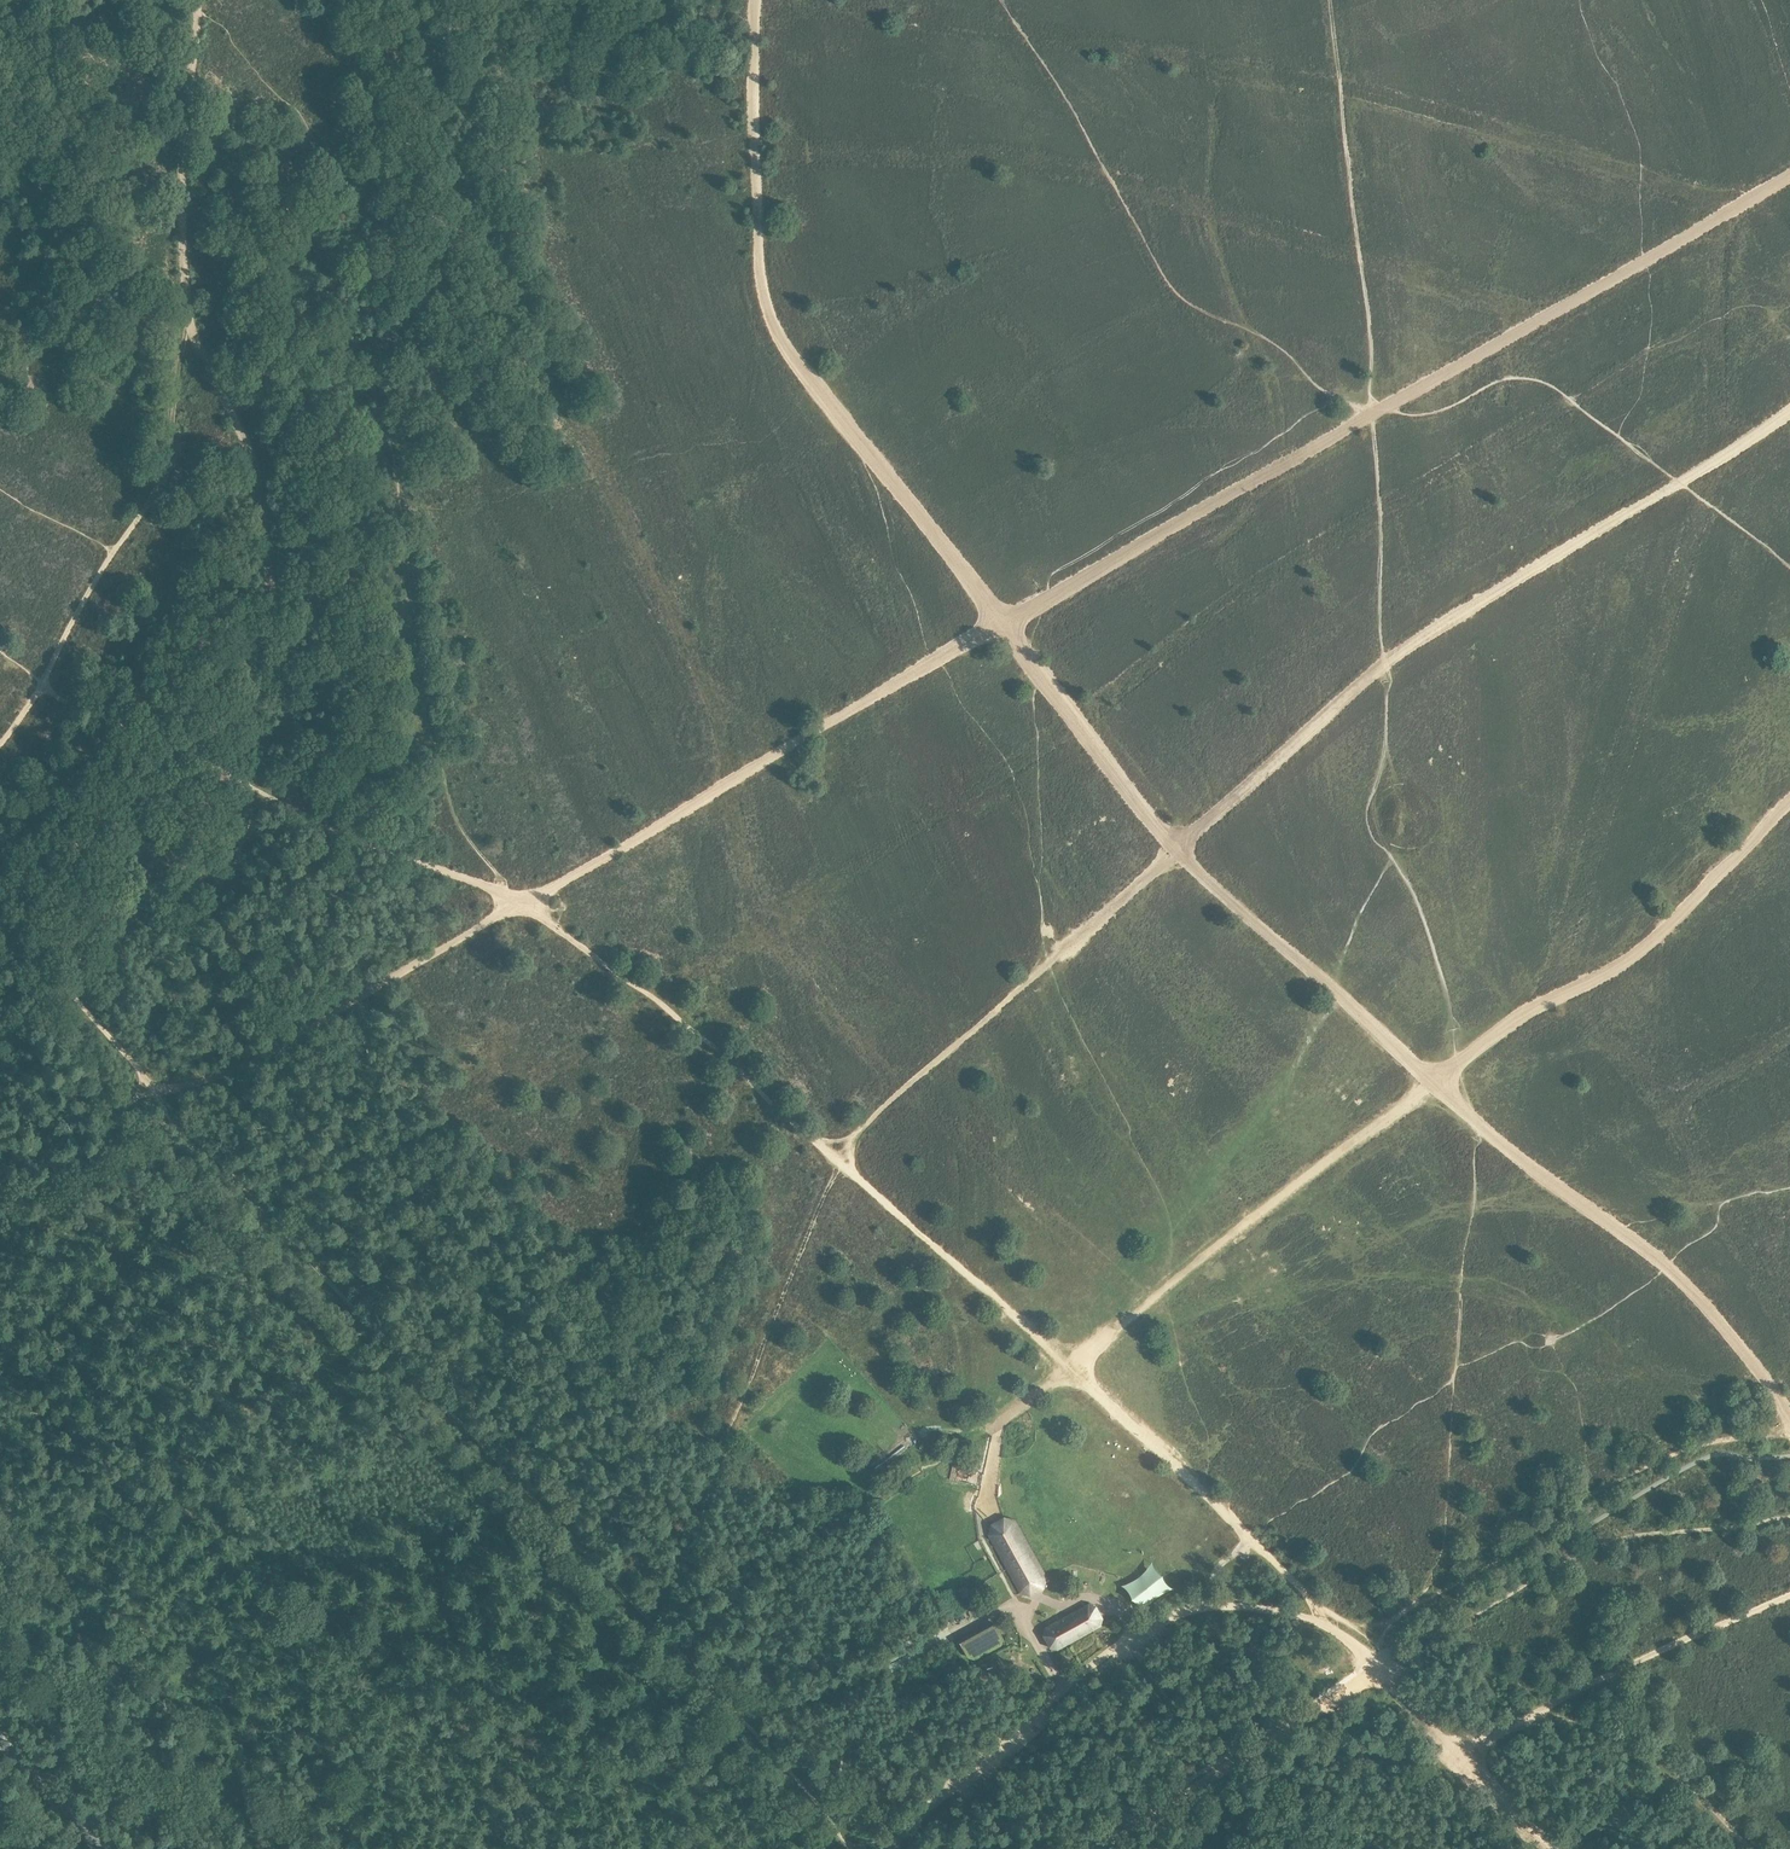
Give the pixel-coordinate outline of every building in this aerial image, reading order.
[(992,1524),(989,1535),(1020,1592),(1031,1595),(1038,1591),(1043,1588),(1044,1588),(1047,1578),(1015,1520),(1005,1517),(998,1521),(992,1524)] [(966,1585),(959,1589),(964,1598),(971,1594),(966,1585)] [(1046,1627),(1044,1635),(1050,1647),(1058,1649),(1100,1625),(1103,1618),(1100,1612),(1096,1606),(1089,1604),(1046,1627)] [(985,1638),(996,1632),(993,1627),(983,1632),(985,1638)]
